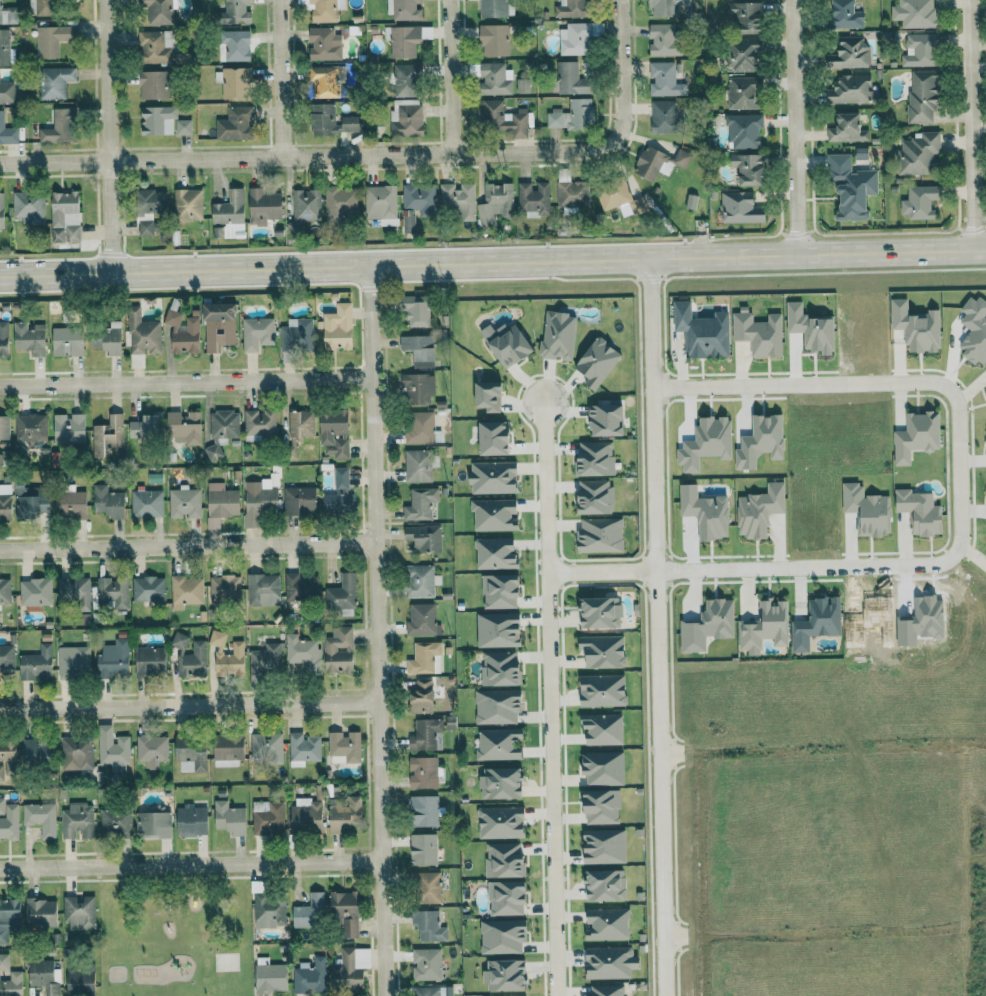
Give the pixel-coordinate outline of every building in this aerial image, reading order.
[(15,23),(15,8),(1,8),(1,0),(0,0),(0,24),(15,23)] [(29,16),(53,16),(53,0),(69,0),(29,0),(29,16)] [(172,24),(171,0),(137,0),(137,8),(147,7),(148,25),(172,24)] [(250,11),(249,11),(248,0),(224,0),(225,12),(213,13),(214,25),(250,24),(250,11)] [(308,8),(311,8),(312,23),(336,22),(335,9),(345,9),(344,0),(308,0),(308,8)] [(388,20),(421,20),(421,9),(420,9),(420,0),(388,0),(388,20)] [(480,17),(513,16),(513,3),(507,3),(507,0),(479,0),(480,17)] [(560,5),(555,5),(554,17),(589,18),(590,0),(560,0),(560,5)] [(650,17),(679,16),(678,0),(650,0),(650,17)] [(865,13),(854,13),(854,0),(832,0),(830,27),(864,28),(865,13)] [(898,5),(891,5),(891,20),(902,20),(902,28),(935,28),(935,0),(898,0),(898,5)] [(761,2),(726,3),(727,16),(735,16),(736,32),(761,32),(761,2)] [(600,23),(566,23),(566,29),(559,29),(560,55),(590,55),(590,35),(600,35),(600,23)] [(650,56),(680,55),(679,24),(650,24),(650,56)] [(509,25),(480,25),(481,56),(509,55),(509,25)] [(36,27),(36,59),(59,58),(58,42),(72,41),(72,26),(36,27)] [(415,58),(415,43),(421,43),(421,26),(390,27),(391,58),(415,58)] [(341,35),(334,35),(334,28),(310,28),(309,60),(341,60),(341,35)] [(9,66),(9,29),(0,29),(0,66),(9,66)] [(171,31),(137,32),(138,45),(141,45),(141,63),(172,63),(171,31)] [(219,61),(250,61),(250,31),(226,31),(225,47),(219,47),(219,61)] [(901,67),(936,66),(934,33),(906,34),(907,54),(901,55),(901,67)] [(838,37),(839,54),(826,54),(827,69),(870,67),(870,46),(864,46),(863,36),(838,37)] [(760,37),(730,38),(730,54),(726,54),(726,71),(760,70),(760,37)] [(579,61),(557,62),(558,94),(591,93),(590,66),(579,67),(579,61)] [(675,83),(675,63),(651,62),(651,83),(650,83),(649,95),(686,96),(687,83),(675,83)] [(481,63),(481,95),(513,95),(512,70),(505,70),(505,63),(481,63)] [(394,97),(418,96),(418,64),(393,64),(394,97)] [(345,82),(345,66),(308,66),(309,81),(313,81),(313,98),(339,98),(339,82),(345,82)] [(40,68),(41,100),(66,99),(65,82),(76,82),(76,67),(40,68)] [(221,83),(222,99),(248,98),(247,69),(214,69),(214,83),(221,83)] [(934,123),(933,110),(939,109),(939,70),(909,71),(910,124),(934,123)] [(167,71),(139,71),(140,99),(168,99),(167,71)] [(828,104),(871,103),(870,74),(835,75),(836,89),(828,90),(828,104)] [(760,108),(759,77),(727,78),(728,109),(760,108)] [(529,78),(516,79),(517,93),(530,92),(529,78)] [(16,102),(15,83),(0,83),(0,103),(16,102)] [(547,129),(593,128),(593,98),(569,99),(569,111),(546,111),(547,129)] [(422,99),(390,100),(391,137),(423,136),(422,99)] [(528,134),(528,108),(517,108),(517,113),(503,113),(503,100),(482,100),(482,134),(528,134)] [(651,133),(684,132),(683,100),(650,101),(651,133)] [(336,116),(336,104),(310,104),(311,134),(361,134),(361,116),(336,116)] [(173,134),(172,120),(176,120),(176,106),(142,107),(142,135),(173,134)] [(215,140),(253,139),(252,106),(226,107),(226,119),(215,120),(215,140)] [(53,109),(53,128),(39,129),(39,142),(74,141),(73,108),(53,109)] [(17,144),(18,128),(4,127),(4,111),(0,111),(0,143),(17,144)] [(860,113),(837,113),(837,128),(827,128),(827,142),(868,141),(868,130),(861,130),(860,113)] [(728,149),(760,148),(759,129),(763,129),(763,114),(728,115),(728,149)] [(192,120),(176,120),(176,135),(192,135),(192,120)] [(940,131),(920,132),(920,139),(901,139),(902,150),(897,150),(898,175),(935,174),(935,154),(941,154),(940,131)] [(686,169),(692,154),(678,148),(675,158),(645,145),(633,173),(654,182),(661,163),(671,167),(673,163),(686,169)] [(730,155),(730,168),(739,168),(739,186),(764,185),(763,154),(730,155)] [(877,170),(851,171),(851,154),(827,154),(828,182),(836,182),(837,221),(868,220),(867,195),(878,194),(877,170)] [(606,207),(623,207),(624,216),(646,215),(645,197),(627,198),(627,179),(605,180),(606,207)] [(557,182),(557,207),(592,206),(592,181),(557,182)] [(518,182),(518,211),(537,211),(538,216),(550,216),(549,182),(534,182),(518,182)] [(484,184),(484,204),(478,204),(478,228),(496,228),(496,217),(513,217),(513,184),(484,184)] [(403,209),(421,209),(421,217),(435,217),(436,185),(403,185),(403,209)] [(324,186),(325,220),(358,219),(357,189),(339,190),(339,186),(324,186)] [(365,219),(379,219),(379,226),(396,226),(396,186),(364,187),(365,219)] [(908,220),(936,219),(936,210),(931,210),(931,200),(941,200),(941,186),(908,187),(908,200),(901,200),(901,215),(908,215),(908,220)] [(250,226),(267,226),(267,220),(282,219),(281,193),(263,194),(263,188),(248,188),(250,226)] [(136,191),(137,237),(154,236),(154,232),(164,232),(164,222),(153,222),(153,214),(167,214),(166,190),(136,191)] [(202,190),(174,190),(174,220),(202,221),(202,190)] [(292,190),(293,221),(321,221),(320,190),(292,190)] [(722,223),(766,222),(766,207),(754,207),(754,191),(721,192),(722,223)] [(52,192),(51,241),(79,242),(80,193),(52,192)] [(13,218),(24,218),(24,225),(44,224),(44,193),(13,193),(13,218)] [(695,210),(697,196),(687,195),(685,208),(695,210)] [(415,210),(403,210),(403,233),(415,234),(415,210)] [(984,318),(985,315),(985,304),(973,294),(961,310),(966,314),(961,322),(971,330),(958,349),(985,369),(985,367),(985,320),(984,318)] [(400,296),(400,311),(408,311),(408,327),(429,327),(429,296),(400,296)] [(891,299),(907,299),(908,314),(927,313),(927,310),(939,310),(940,348),(938,348),(938,353),(928,353),(928,350),(924,350),(924,353),(921,353),(921,352),(910,352),(910,345),(905,345),(904,329),(892,329),(891,299)] [(729,311),(714,311),(714,318),(692,318),(692,301),(675,301),(675,331),(686,331),(686,358),(729,358),(729,311)] [(324,314),(324,349),(352,349),(352,302),(335,302),(335,314),(324,314)] [(235,304),(204,304),(205,353),(220,353),(220,345),(236,345),(235,304)] [(782,357),(781,314),(767,314),(767,322),(751,322),(751,306),(739,307),(740,312),(732,313),(733,341),(751,341),(751,358),(782,357)] [(162,353),(160,321),(141,322),(140,307),(128,308),(128,331),(124,331),(125,346),(130,346),(130,354),(147,354),(162,353)] [(200,353),(199,318),(187,314),(184,325),(180,325),(182,317),(182,313),(167,309),(164,323),(173,326),(171,336),(171,354),(192,353),(200,353)] [(576,314),(545,311),(541,357),(572,360),(576,314)] [(243,353),(259,352),(259,345),(274,345),(274,318),(242,319),(243,353)] [(312,318),(287,319),(288,326),(280,326),(281,352),(313,351),(312,318)] [(8,321),(0,321),(0,357),(9,357),(8,321)] [(14,351),(30,350),(31,357),(45,357),(44,326),(27,326),(27,321),(14,322),(14,351)] [(108,356),(122,356),(121,321),(110,321),(110,329),(91,330),(91,349),(108,349),(108,356)] [(481,330),(504,370),(534,353),(517,323),(508,328),(505,324),(494,330),(490,325),(481,330)] [(52,328),(53,357),(65,356),(65,355),(83,355),(82,327),(52,328)] [(413,369),(434,368),(433,336),(400,336),(400,350),(413,350),(413,369)] [(622,355),(598,336),(574,367),(583,373),(579,378),(595,390),(622,355)] [(401,375),(402,405),(434,404),(433,374),(401,375)] [(502,413),(501,382),(475,383),(476,408),(485,407),(485,413),(502,413)] [(590,406),(590,436),(623,436),(623,405),(590,406)] [(245,436),(276,435),(275,411),(258,412),(258,410),(244,411),(245,436)] [(349,439),(333,439),(333,433),(348,434),(349,411),(320,410),(320,446),(324,446),(324,455),(333,455),(333,459),(349,460),(349,439)] [(209,411),(210,439),(239,438),(239,411),(209,411)] [(315,437),(314,411),(288,412),(289,458),(296,458),(295,438),(315,437)] [(201,444),(201,412),(187,412),(187,413),(167,414),(168,438),(175,438),(175,445),(201,444)] [(434,412),(404,412),(405,444),(441,443),(441,431),(434,431),(434,412)] [(894,431),(895,466),(911,466),(911,451),(940,450),(940,412),(907,413),(907,431),(894,431)] [(15,414),(15,442),(47,442),(47,414),(15,414)] [(53,414),(54,443),(85,443),(85,414),(69,414),(53,414)] [(92,426),(93,453),(104,453),(104,448),(123,448),(122,414),(108,414),(109,425),(92,426)] [(129,422),(129,439),(163,438),(162,414),(143,415),(143,421),(129,422)] [(783,415),(752,416),(752,436),(741,436),(741,449),(735,449),(735,469),(756,469),(756,455),(769,454),(769,460),(783,459),(783,415)] [(10,416),(0,416),(0,440),(10,440),(10,416)] [(510,455),(509,421),(480,422),(480,455),(510,455)] [(577,476),(614,476),(613,441),(576,442),(577,476)] [(204,448),(209,462),(222,458),(217,443),(204,448)] [(405,482),(432,481),(431,450),(405,450),(405,482)] [(470,494),(518,493),(517,462),(470,462),(470,494)] [(354,493),(349,493),(348,467),(334,468),(335,494),(324,494),(324,511),(354,510),(354,493)] [(612,480),(578,480),(579,492),(577,492),(577,515),(613,514),(612,480)] [(224,482),(207,483),(208,530),(220,529),(220,517),(240,517),(239,490),(224,490),(224,482)] [(784,482),(785,513),(768,513),(768,526),(767,526),(767,539),(761,539),(761,540),(754,540),(753,539),(746,539),(746,535),(738,535),(738,528),(737,528),(736,506),(738,506),(738,496),(746,496),(746,494),(750,493),(750,494),(760,494),(760,493),(767,493),(766,482),(784,482)] [(890,496),(864,496),(863,484),(843,484),(843,513),(857,512),(857,536),(890,536),(890,496)] [(124,492),(107,492),(107,485),(93,485),(94,513),(112,513),(112,520),(125,520),(124,492)] [(681,485),(681,516),(698,516),(699,539),(727,539),(726,497),(698,498),(698,485),(681,485)] [(16,515),(40,515),(40,510),(49,510),(49,487),(16,487),(16,515)] [(201,518),(200,487),(179,488),(179,490),(169,490),(170,518),(185,518),(201,518)] [(284,515),(316,514),(316,487),(283,488),(284,515)] [(410,488),(411,506),(403,506),(403,521),(431,520),(430,503),(439,502),(438,488),(410,488)] [(933,493),(912,494),(912,489),(896,489),(896,512),(912,512),(913,536),(942,535),(941,505),(934,506),(933,493)] [(131,491),(132,517),(163,517),(162,490),(131,491)] [(86,492),(56,492),(55,518),(86,519),(86,492)] [(516,499),(470,500),(470,512),(474,512),(475,531),(519,530),(519,517),(517,517),(516,499)] [(623,518),(581,519),(581,530),(577,530),(577,553),(623,552),(623,518)] [(404,526),(404,541),(416,541),(416,553),(441,552),(440,525),(404,526)] [(476,569),(516,570),(516,539),(476,538),(476,569)] [(433,565),(404,566),(405,598),(434,597),(434,585),(441,585),(440,575),(434,575),(433,565)] [(285,600),(318,600),(317,577),(299,577),(298,573),(284,573),(285,600)] [(340,573),(341,588),(325,588),(326,610),(356,609),(356,573),(340,573)] [(247,575),(247,606),(280,606),(279,575),(247,575)] [(517,608),(516,598),(520,598),(520,575),(482,576),(483,609),(517,608)] [(183,605),(203,604),(202,576),(171,577),(172,611),(183,611),(183,605)] [(241,602),(240,576),(210,576),(210,603),(241,602)] [(89,577),(58,578),(58,603),(80,602),(81,611),(90,611),(89,577)] [(132,578),(132,603),(165,602),(165,577),(132,578)] [(11,604),(10,579),(0,579),(0,605),(11,604)] [(51,605),(51,579),(19,580),(20,606),(51,605)] [(128,609),(128,579),(97,579),(97,600),(113,600),(113,610),(128,609)] [(841,635),(840,597),(808,598),(809,621),(791,621),(792,652),(810,652),(809,636),(841,635)] [(622,628),(621,598),(580,599),(581,629),(622,628)] [(681,653),(706,652),(706,638),(734,638),(733,599),(705,600),(706,612),(700,612),(700,621),(680,621),(681,653)] [(788,647),(788,601),(773,601),(773,599),(759,599),(759,620),(738,620),(739,650),(748,650),(748,656),(761,655),(761,638),(772,638),(773,647),(788,647)] [(406,636),(437,635),(437,604),(409,605),(410,622),(406,622),(406,636)] [(520,613),(477,614),(478,648),(521,647),(520,613)] [(352,627),(332,627),(332,638),(324,638),(324,674),(353,673),(352,627)] [(191,636),(174,632),(170,646),(180,649),(179,653),(185,655),(191,636)] [(216,677),(244,676),(243,641),(232,641),(232,655),(224,655),(224,632),(210,632),(210,646),(215,646),(216,677)] [(286,664),(305,663),(305,673),(320,672),(319,641),(297,641),(297,634),(285,634),(286,664)] [(579,637),(579,649),(586,649),(587,668),(625,667),(624,636),(579,637)] [(129,639),(115,638),(115,645),(102,645),(102,655),(98,655),(97,678),(128,679),(129,639)] [(205,677),(206,641),(192,641),(192,656),(178,655),(177,676),(205,677)] [(441,642),(414,643),(414,660),(406,660),(407,674),(442,674),(441,642)] [(52,644),(40,644),(40,655),(19,655),(20,681),(53,680),(52,644)] [(249,650),(249,674),(281,673),(281,644),(264,644),(264,650),(249,650)] [(90,647),(56,647),(57,680),(91,679),(90,647)] [(165,677),(166,648),(136,647),(135,676),(165,677)] [(482,687),(519,686),(519,652),(481,652),(482,687)] [(581,707),(626,706),(626,674),(580,676),(581,707)] [(433,713),(432,679),(416,679),(416,693),(410,694),(410,714),(433,713)] [(517,712),(523,712),(522,689),(475,691),(476,724),(517,724),(517,712)] [(585,746),(623,745),(623,714),(584,715),(585,746)] [(414,720),(415,735),(408,736),(409,751),(442,750),(441,719),(414,720)] [(128,736),(114,736),(113,725),(98,725),(99,765),(111,765),(111,772),(129,771),(128,736)] [(523,742),(523,729),(479,730),(479,749),(475,749),(476,761),(522,760),(522,742),(523,742)] [(281,732),(250,734),(251,757),(270,756),(270,765),(283,765),(281,732)] [(304,767),(304,762),(320,761),(320,737),(303,737),(303,732),(289,733),(290,768),(304,767)] [(329,734),(329,763),(344,763),(360,763),(360,732),(348,732),(348,733),(329,734)] [(213,767),(237,768),(238,760),(244,760),(244,736),(214,735),(213,767)] [(137,762),(145,762),(145,770),(159,770),(159,760),(168,760),(168,736),(136,736),(137,762)] [(75,743),(75,737),(61,737),(62,771),(93,770),(92,742),(75,743)] [(206,772),(206,738),(175,737),(175,762),(179,762),(179,771),(206,772)] [(36,739),(22,739),(22,764),(53,764),(52,744),(36,744),(36,739)] [(17,742),(0,741),(0,782),(3,782),(4,763),(16,764),(17,742)] [(623,752),(582,753),(582,777),(586,777),(586,786),(624,786),(623,752)] [(436,758),(408,758),(409,773),(409,789),(436,789),(436,758)] [(481,769),(481,800),(522,799),(522,768),(481,769)] [(317,786),(314,801),(322,802),(324,787),(317,786)] [(585,825),(620,824),(619,791),(584,791),(585,825)] [(437,796),(412,797),(412,828),(438,827),(437,796)] [(330,829),(362,829),(362,797),(345,797),(345,805),(330,805),(330,829)] [(18,804),(4,804),(4,798),(0,799),(0,841),(18,840),(18,804)] [(323,832),(322,799),(292,800),(292,833),(323,832)] [(214,830),(232,830),(232,837),(245,836),(245,808),(228,809),(227,800),(214,800),(214,830)] [(252,802),(253,835),(284,834),(283,802),(252,802)] [(62,839),(76,839),(76,832),(81,832),(81,840),(94,840),(93,803),(68,804),(69,810),(61,810),(62,839)] [(23,825),(41,825),(41,840),(55,840),(55,804),(22,804),(23,825)] [(524,807),(478,808),(479,839),(525,838),(524,807)] [(207,808),(176,809),(177,835),(207,834),(207,808)] [(100,811),(100,836),(132,835),(131,810),(100,811)] [(136,814),(137,836),(160,836),(160,839),(171,839),(170,813),(136,814)] [(584,865),(626,864),(625,830),(583,831),(584,865)] [(410,835),(411,866),(437,865),(436,834),(410,835)] [(486,878),(526,878),(525,855),(520,855),(519,844),(486,844),(486,878)] [(625,871),(586,871),(586,901),(625,901),(625,871)] [(441,873),(412,873),(412,904),(441,903),(441,873)] [(488,883),(489,916),(523,915),(523,906),(527,906),(526,882),(488,883)] [(293,906),(293,927),(315,927),(315,917),(324,917),(324,892),(309,892),(309,906),(293,906)] [(330,892),(330,922),(342,922),(342,939),(358,938),(358,918),(361,918),(361,892),(330,892)] [(63,923),(69,922),(69,930),(95,929),(94,897),(77,897),(63,897),(63,923)] [(25,900),(26,927),(56,927),(56,899),(25,900)] [(0,900),(0,943),(7,943),(7,935),(19,935),(19,900),(0,900)] [(629,939),(629,909),(586,909),(586,940),(629,939)] [(439,911),(411,911),(411,925),(418,924),(418,942),(447,941),(447,928),(439,928),(439,911)] [(522,954),(522,943),(527,943),(527,920),(480,921),(481,955),(522,954)] [(363,970),(354,970),(354,947),(341,948),(341,960),(331,960),(332,990),(364,989),(363,970)] [(585,948),(586,980),(631,979),(631,970),(639,969),(639,957),(632,957),(632,947),(585,948)] [(441,949),(412,949),(412,965),(413,981),(441,981),(441,949)] [(8,970),(8,954),(0,954),(0,970),(8,970)] [(326,994),(325,956),(312,956),(312,963),(294,963),(295,993),(314,992),(314,994),(326,994)] [(256,994),(288,993),(287,965),(269,965),(269,957),(255,958),(256,994)] [(28,986),(50,986),(50,992),(59,992),(60,970),(53,970),(53,960),(29,960),(28,986)] [(487,961),(487,971),(484,971),(485,992),(526,991),(526,960),(487,961)] [(95,969),(67,969),(66,994),(94,995),(95,969)] [(9,971),(9,979),(0,980),(0,995),(22,995),(21,971),(9,971)] [(625,986),(588,985),(588,995),(625,995),(625,986)] [(415,988),(415,995),(444,995),(445,988),(415,988)]
